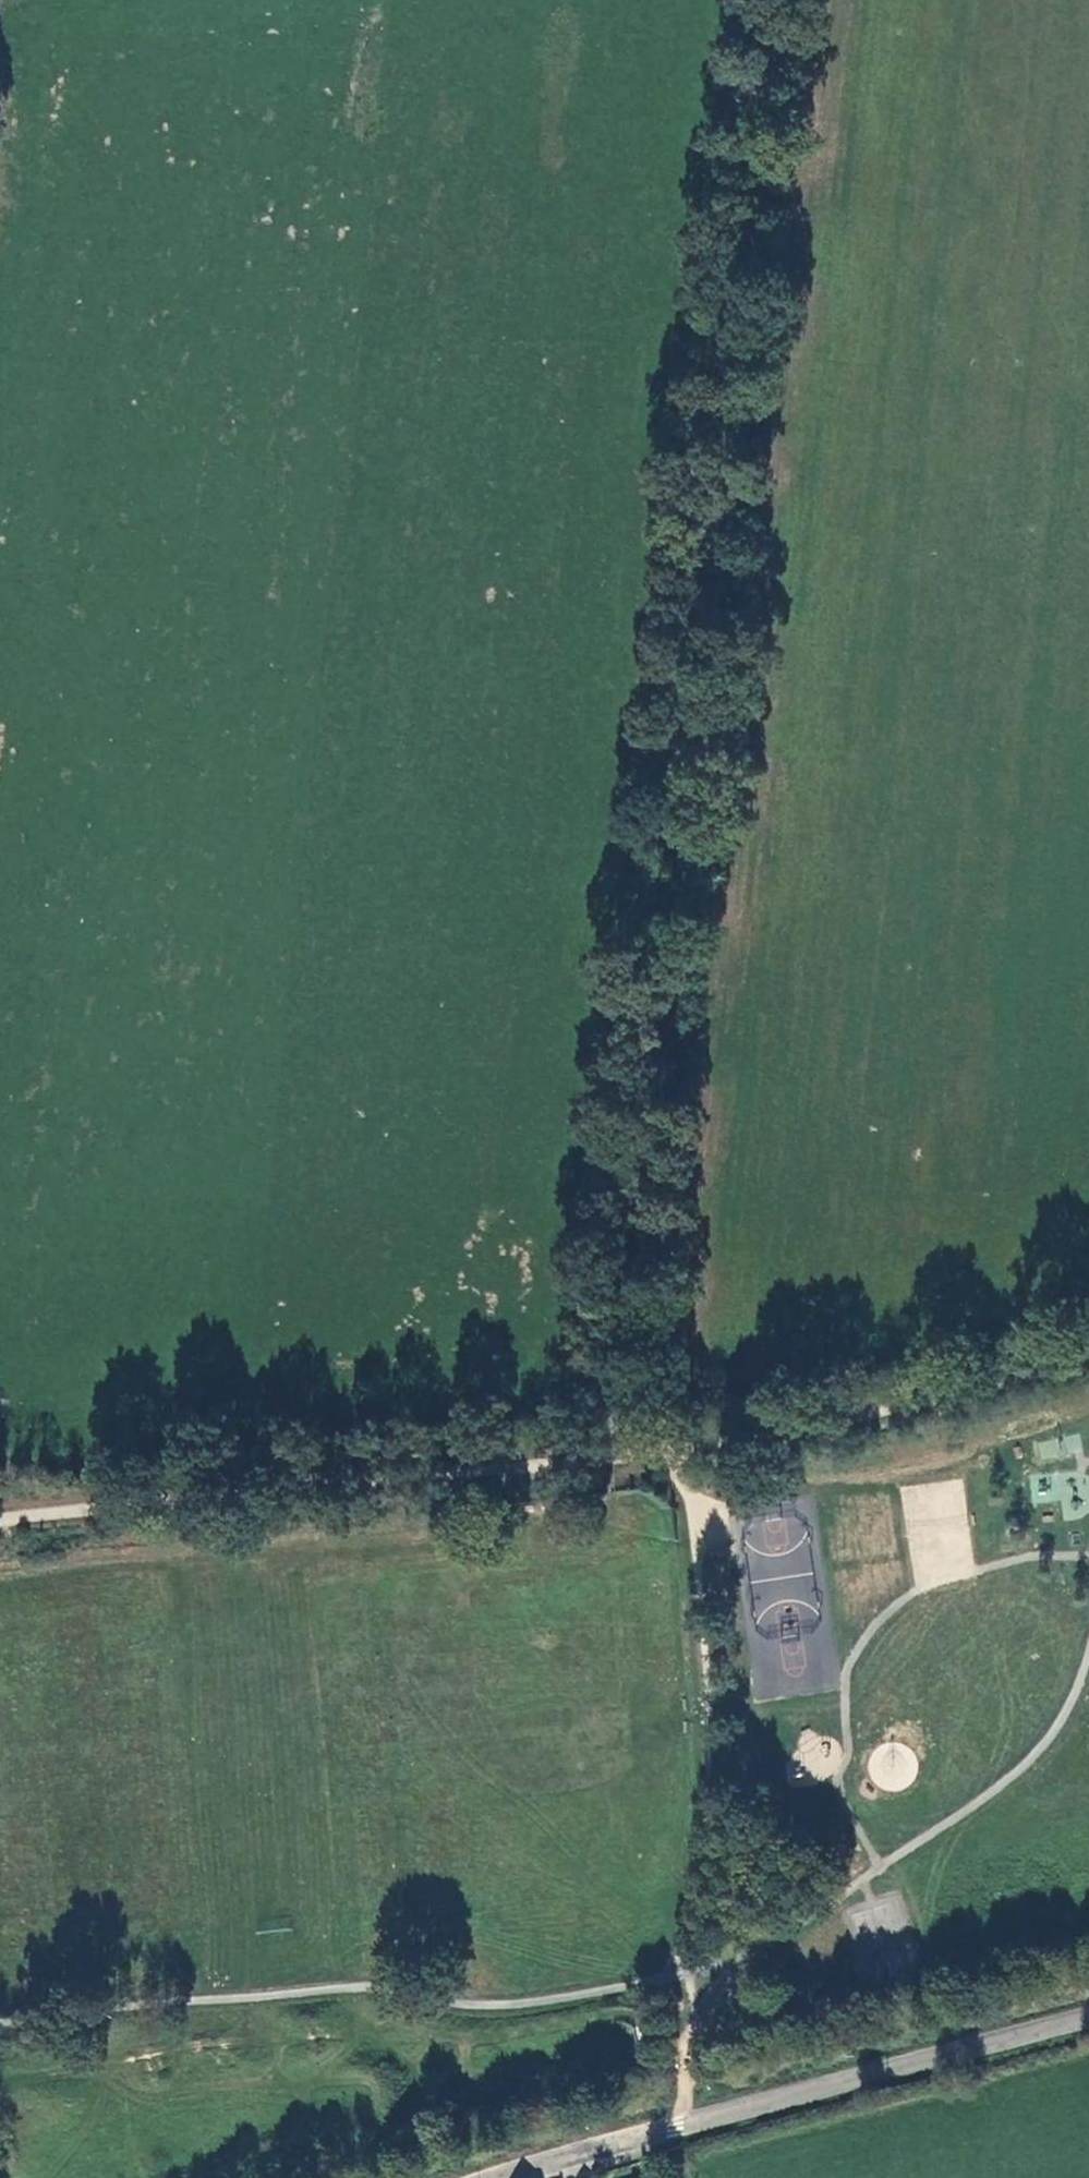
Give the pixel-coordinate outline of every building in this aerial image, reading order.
[(777,1549),(792,1546),(785,1520),(770,1524),(777,1549)]
